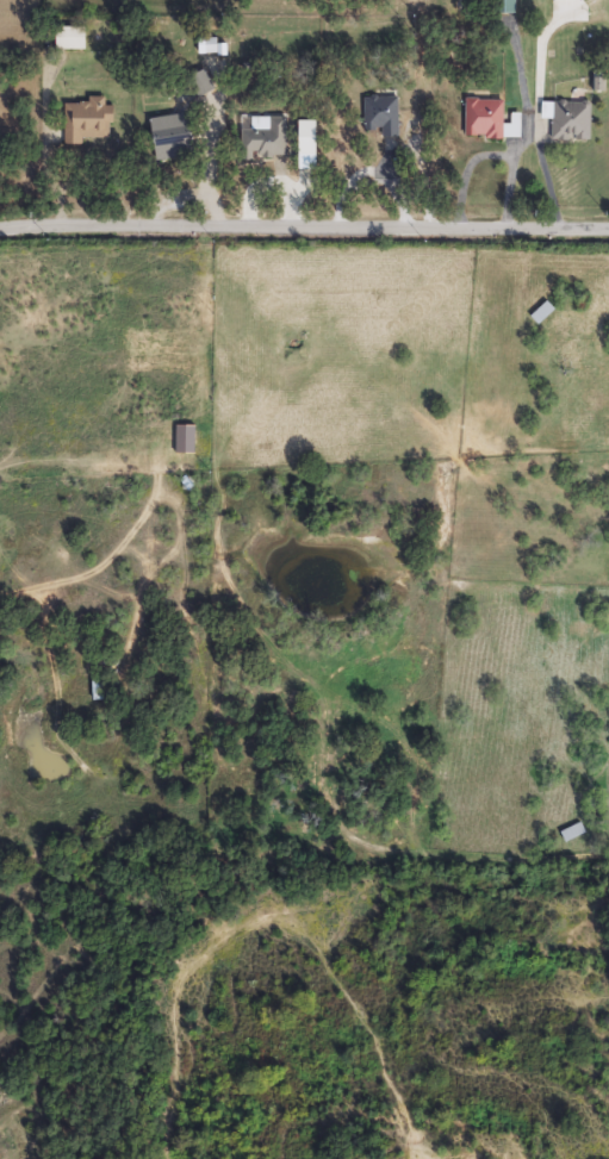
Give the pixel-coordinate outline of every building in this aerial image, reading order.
[(493,14),(493,0),(515,0),(515,14),(493,14)] [(86,29),(86,51),(56,51),(56,29),(86,29)] [(399,98),(399,138),(383,138),(383,131),(365,131),(365,98),(399,98)] [(111,100),(112,144),(66,145),(64,101),(111,100)] [(504,100),(504,125),(512,125),(512,116),(520,116),(520,138),(466,138),(466,100),(504,100)] [(553,141),(553,102),(590,102),(590,141),(553,141)] [(157,162),(149,120),(187,113),(195,155),(157,162)] [(269,130),(269,118),(287,118),(287,160),(242,160),(242,130),(269,130)] [(298,156),(298,120),(317,120),(317,156),(298,156)] [(532,317),(547,304),(554,312),(537,325),(532,317)] [(102,683),(102,702),(93,702),(93,683),(102,683)] [(561,831),(582,824),(586,835),(565,843),(561,831)]
